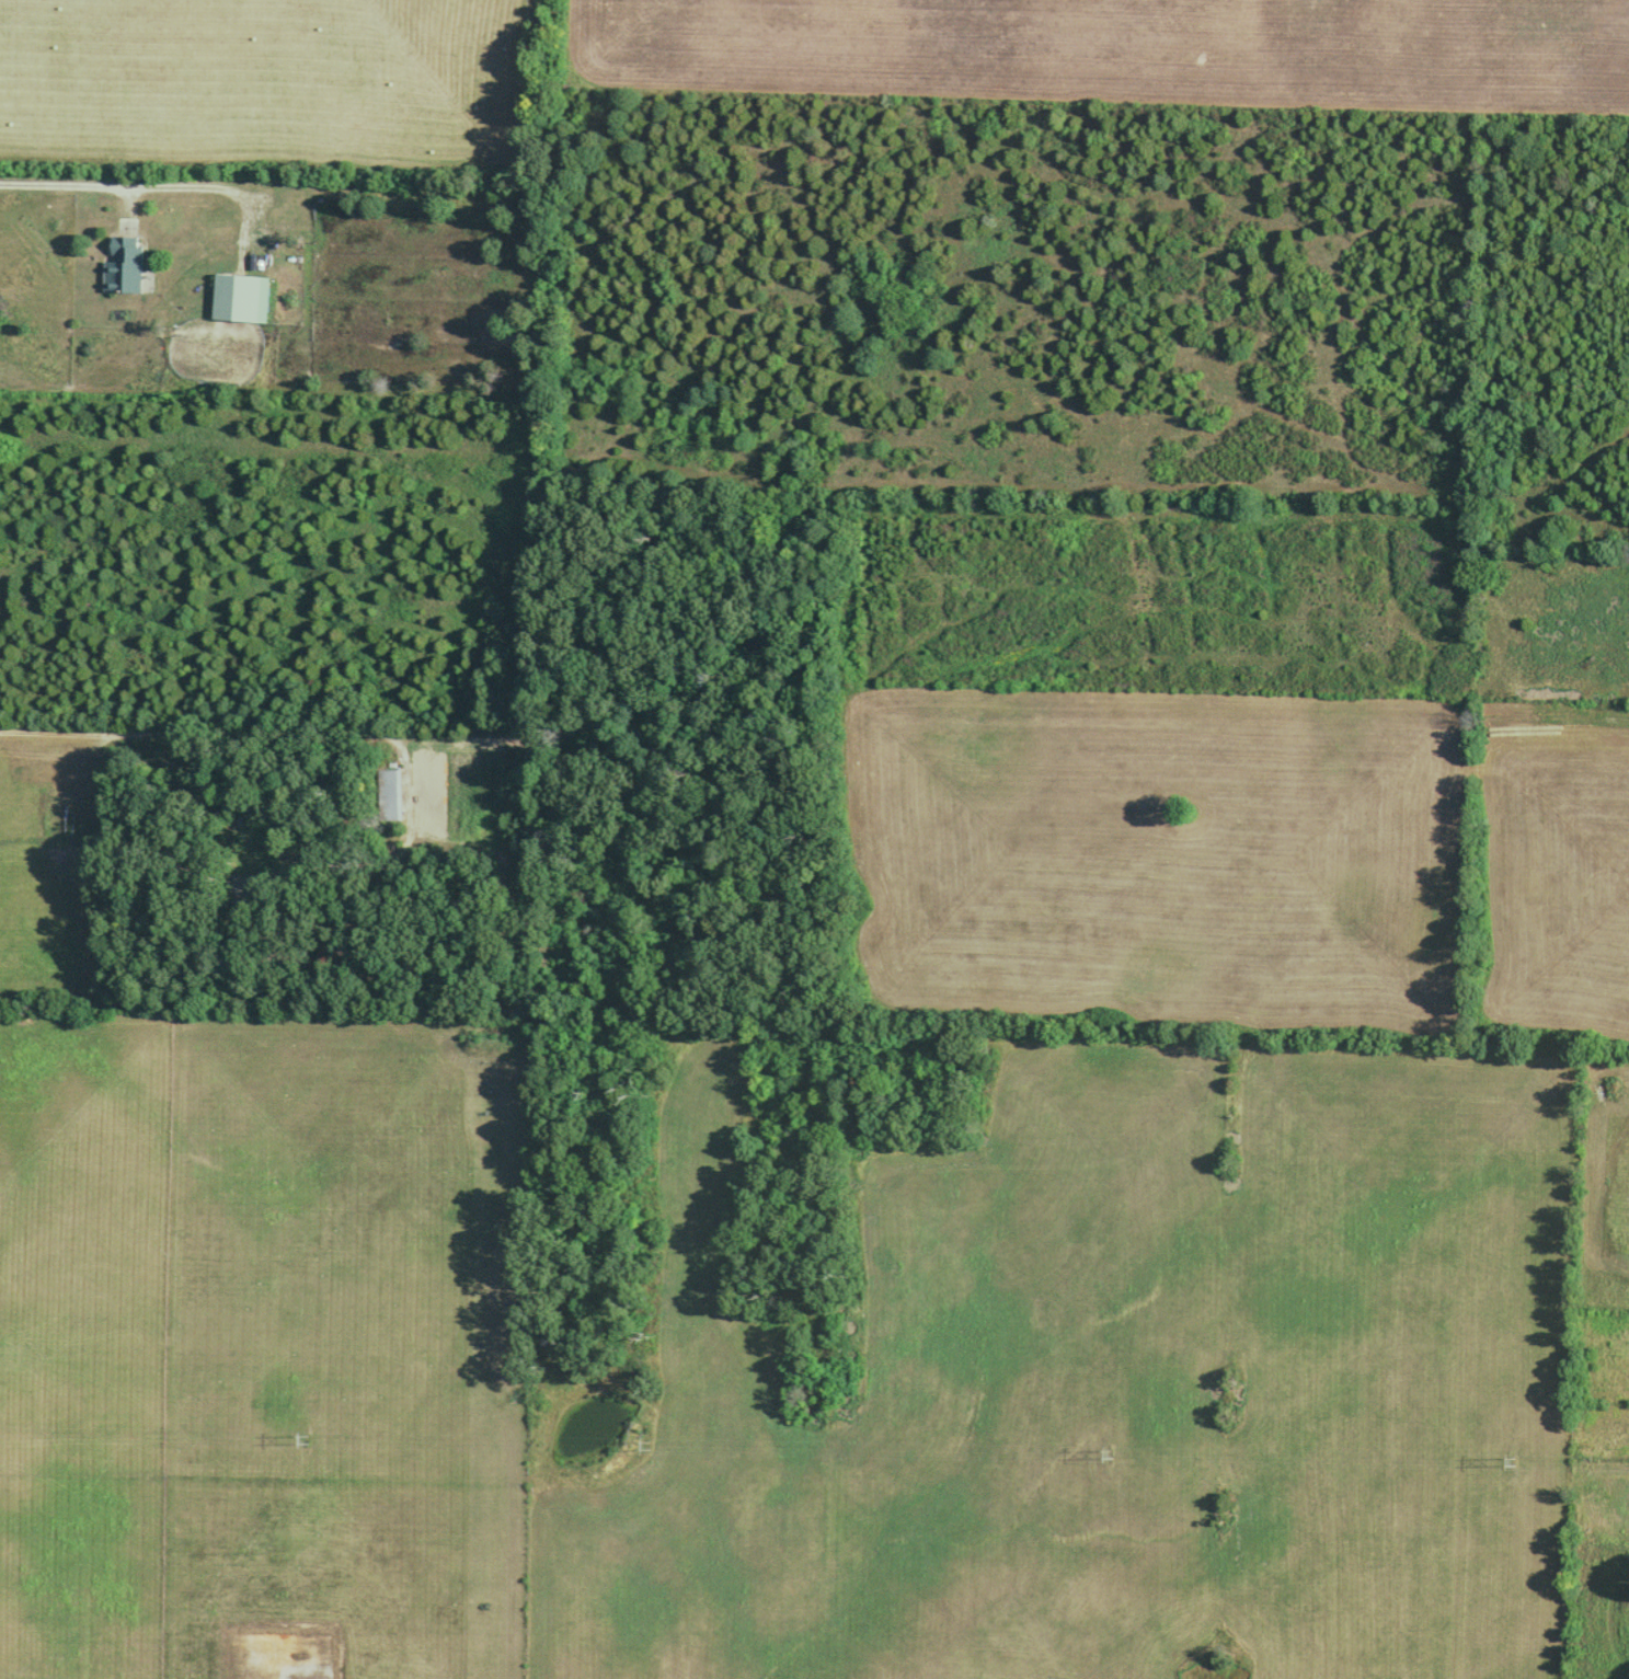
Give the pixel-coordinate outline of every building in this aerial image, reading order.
[(141,294),(142,238),(106,238),(105,294),(141,294)] [(212,322),(267,324),(268,278),(214,276),(212,322)] [(378,771),(378,822),(398,822),(398,771),(378,771)]
